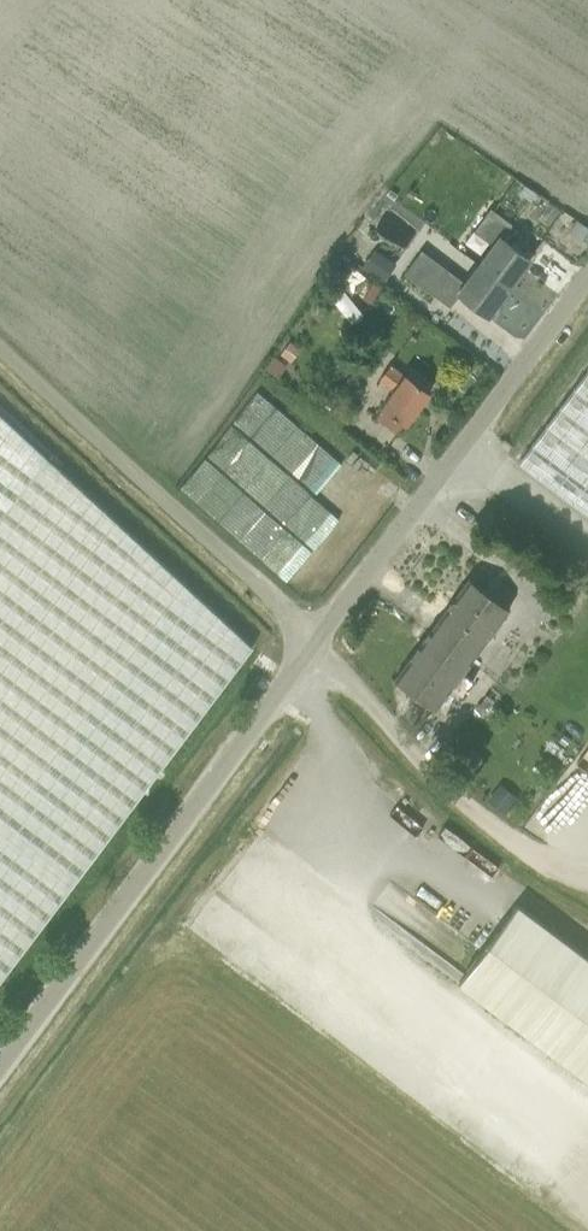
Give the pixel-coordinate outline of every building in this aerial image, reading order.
[(386,195),(393,201),(397,196),(390,190),(386,195)] [(508,286),(530,257),(503,237),(513,223),(492,207),(475,230),(495,245),(480,265),(508,286)] [(587,232),(587,228),(577,220),(568,233),(581,242),(587,232)] [(376,277),(389,259),(375,249),(362,267),(376,277)] [(461,293),(488,313),(508,286),(480,265),(467,282),(423,249),(405,272),(451,306),(461,293)] [(384,290),(374,282),(363,297),(373,305),(384,290)] [(355,324),(366,312),(346,293),(335,304),(355,324)] [(291,364),(301,351),(291,343),(281,357),(291,364)] [(285,363),(273,355),(264,367),(276,376),(285,363)] [(406,425),(430,392),(406,374),(405,376),(390,365),(380,379),(395,390),(382,407),(406,425)] [(519,463),(587,515),(587,371),(519,463)] [(261,391),(177,485),(287,581),(342,519),(314,495),(343,462),(261,391)] [(253,647),(0,414),(0,982),(253,647)] [(510,607),(470,577),(430,632),(469,662),(510,607)] [(430,632),(395,679),(434,709),(469,662),(430,632)] [(388,775),(382,780),(388,785),(393,780),(388,775)] [(488,801),(505,815),(519,798),(501,784),(488,801)] [(518,905),(458,984),(587,1081),(587,958),(518,905)]
